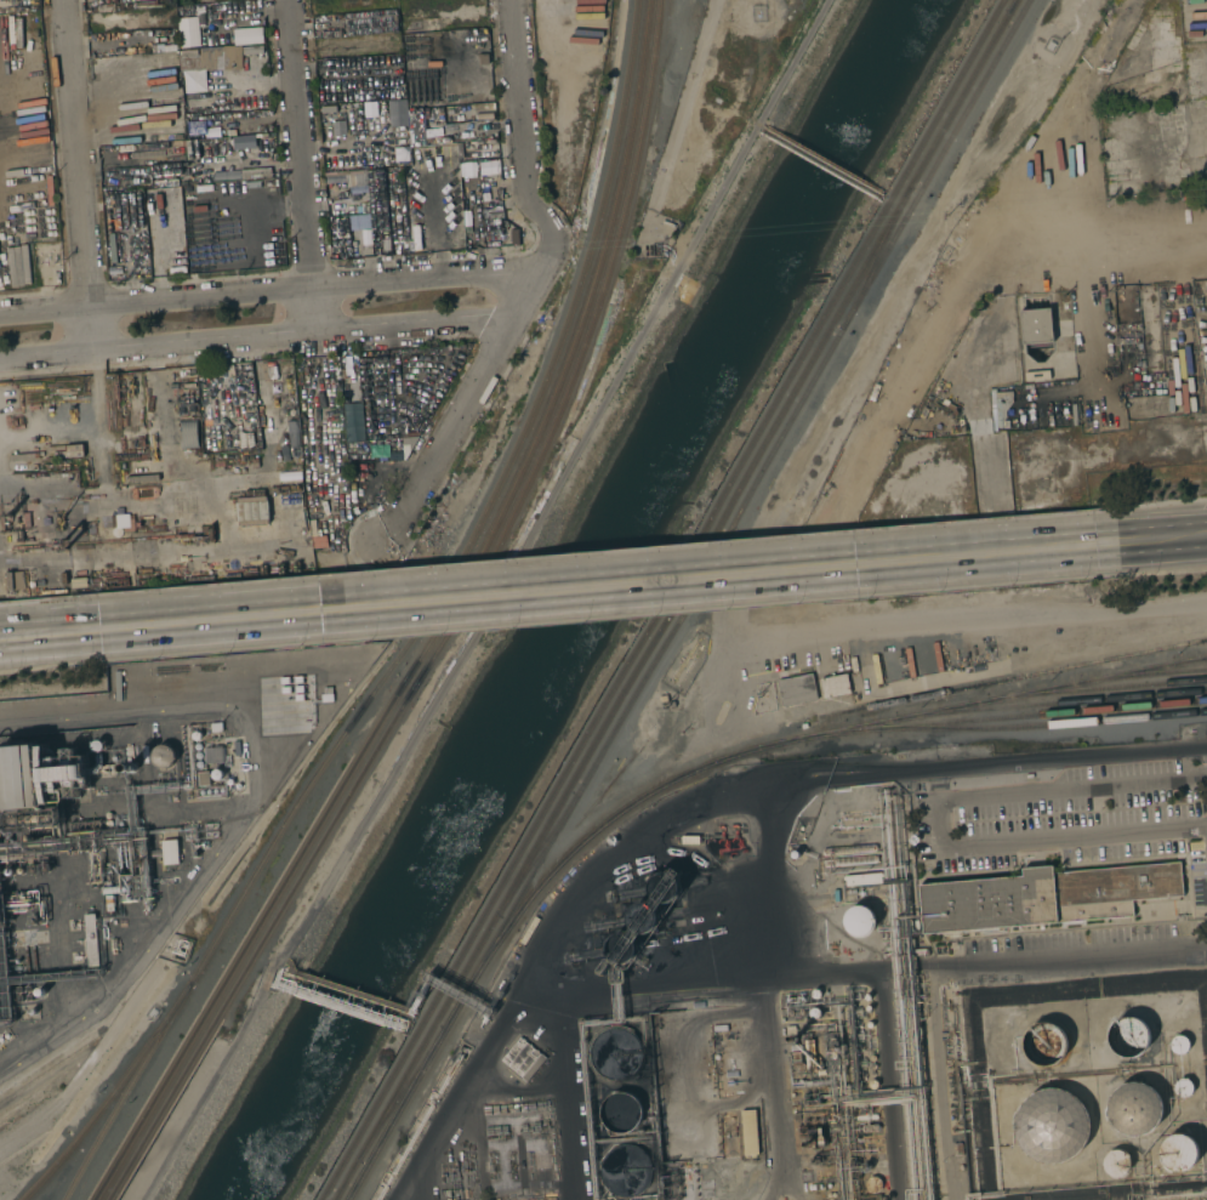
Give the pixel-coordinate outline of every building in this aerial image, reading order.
[(196,16),(176,19),(179,48),(200,46),(196,16)] [(234,45),(233,29),(262,27),(263,41),(244,44),(234,45)] [(199,47),(223,46),(241,45),(243,70),(200,73),(199,47)] [(256,53),(243,55),(243,46),(262,45),(263,59),(257,59),(256,53)] [(406,99),(389,100),(391,162),(408,162),(406,99)] [(376,102),(362,102),(364,124),(377,124),(376,102)] [(494,104),(495,118),(483,119),(482,104),(482,103),(494,102),(494,104)] [(410,130),(409,112),(423,110),(425,129),(410,130)] [(426,141),(427,141),(427,146),(411,147),(410,130),(425,129),(426,141)] [(366,171),(366,172),(349,175),(351,187),(349,187),(346,187),(345,175),(325,176),(324,175),(324,174),(366,169),(366,171)] [(163,188),(181,187),(182,206),(165,207),(163,188)] [(159,209),(160,211),(147,212),(144,190),(163,188),(165,207),(159,209)] [(142,190),(143,207),(106,211),(104,194),(142,190)] [(369,203),(370,214),(361,214),(361,212),(357,214),(355,207),(361,206),(361,203),(369,203)] [(484,220),(483,210),(488,210),(489,211),(502,210),(503,217),(484,220)] [(411,226),(415,226),(415,224),(416,224),(416,226),(420,226),(421,249),(414,250),(411,226)] [(170,274),(169,274),(169,272),(169,267),(169,266),(170,266),(172,266),(171,267),(186,267),(186,273),(170,274)] [(1051,308),(1053,341),(1023,343),(1019,311),(1051,308)] [(1049,370),(1051,379),(1025,381),(1024,372),(1049,370)] [(197,420),(197,449),(183,449),(182,420),(197,420)] [(403,433),(421,432),(417,437),(406,460),(404,460),(404,450),(402,450),(400,442),(403,442),(403,438),(403,433)] [(267,501),(268,519),(247,521),(237,521),(235,504),(246,502),(267,501)] [(22,571),(23,588),(6,590),(6,573),(22,571)] [(812,673),(818,699),(782,706),(776,679),(812,673)] [(847,673),(850,693),(824,698),(820,678),(847,673)] [(199,740),(198,740),(197,740),(194,739),(193,738),(192,737),(192,735),(193,733),(194,732),(195,730),(198,732),(200,732),(200,733),(201,735),(201,737),(200,739),(199,740)] [(102,751),(99,752),(98,752),(97,752),(95,751),(93,750),(92,749),(92,747),(92,745),(93,743),(95,741),(96,741),(97,740),(99,740),(101,741),(103,743),(103,745),(104,746),(103,749),(103,750),(102,751)] [(199,751),(198,751),(197,750),(195,750),(195,749),(194,746),(195,745),(197,744),(197,743),(199,743),(200,744),(201,744),(203,745),(203,746),(203,747),(201,750),(199,751)] [(173,763),(172,764),(171,766),(169,767),(167,768),(165,769),(163,769),(161,768),(159,768),(156,767),(155,766),(154,764),(153,762),(152,760),(152,758),(150,756),(152,753),(152,751),(153,750),(154,747),(155,746),(158,745),(160,745),(161,744),(164,744),(166,744),(169,745),(170,746),(172,747),(173,749),(175,751),(175,752),(176,755),(176,757),(176,760),(175,761),(173,763)] [(2,747),(36,745),(42,807),(8,809),(2,747)] [(221,779),(218,779),(217,780),(216,779),(213,779),(212,778),(212,775),(212,774),(212,772),(213,770),(215,769),(217,769),(218,769),(221,770),(222,772),(222,773),(223,775),(222,775),(222,778),(221,779)] [(209,770),(210,785),(199,786),(198,772),(209,770)] [(15,825),(12,824),(12,823),(11,820),(12,819),(13,818),(15,818),(55,814),(56,815),(56,817),(57,818),(57,819),(55,821),(15,825)] [(101,836),(101,830),(104,830),(106,849),(72,852),(72,838),(101,836)] [(177,840),(180,864),(164,865),(161,841),(177,840)] [(824,848),(875,844),(876,844),(876,846),(877,847),(877,849),(876,851),(875,852),(825,855),(822,855),(822,854),(821,853),(821,852),(822,851),(822,849),(824,848)] [(824,860),(825,860),(875,855),(876,855),(877,857),(877,859),(877,860),(877,861),(876,863),(825,868),(824,866),(822,865),(822,864),(822,861),(824,860)] [(1023,876),(1021,869),(1052,866),(1053,872),(1180,861),(1183,895),(1132,900),(1133,916),(922,934),(918,885),(1023,876)] [(12,876),(11,877),(10,877),(7,876),(6,876),(5,874),(5,872),(5,870),(6,869),(8,868),(10,868),(11,868),(13,869),(15,871),(15,872),(15,874),(12,876)] [(650,891),(649,888),(649,887),(650,882),(651,880),(653,878),(656,875),(657,874),(660,872),(665,872),(671,872),(674,874),(676,875),(678,877),(679,880),(681,883),(681,886),(681,888),(681,891),(679,893),(677,897),(673,900),(672,902),(671,903),(666,903),(664,903),(659,902),(655,900),(654,898),(651,895),(650,893),(650,891)] [(881,872),(882,883),(846,887),(846,880),(843,880),(843,877),(846,877),(844,876),(881,872)] [(126,886),(126,893),(103,894),(103,888),(126,886)] [(106,895),(113,894),(114,911),(107,911),(106,895)] [(628,915),(630,912),(632,909),(633,906),(636,905),(640,903),(644,903),(649,904),(651,905),(656,909),(659,914),(659,920),(659,922),(657,925),(656,927),(654,929),(651,932),(649,933),(645,933),(640,933),(637,932),(634,931),(633,929),(632,928),(631,927),(628,921),(628,917),(628,915)] [(856,905),(859,905),(864,906),(869,908),(871,911),(872,912),(873,917),(875,920),(875,923),(873,927),(871,931),(869,933),(865,935),(862,935),(860,937),(856,937),(854,935),(850,933),(848,931),(846,927),(844,925),(844,921),(846,916),(847,912),(850,909),(853,908),(856,905)] [(99,966),(89,967),(84,915),(95,914),(99,966)] [(38,915),(38,923),(29,925),(29,916),(38,915)] [(614,935),(617,934),(620,933),(624,933),(627,934),(630,934),(634,939),(636,942),(638,945),(638,950),(638,952),(637,956),(633,960),(631,962),(626,963),(622,965),(617,963),(615,963),(613,962),(611,961),(609,957),(608,952),(607,950),(607,948),(608,944),(609,940),(611,938),(614,935)] [(41,996),(39,996),(38,996),(36,995),(36,994),(36,993),(36,990),(38,989),(39,988),(40,988),(42,989),(44,990),(45,991),(45,993),(45,994),(42,996),(41,996)] [(816,989),(819,990),(820,991),(820,994),(820,996),(819,997),(816,999),(814,999),(813,997),(812,995),(812,994),(812,993),(813,991),(813,990),(815,989),(816,989)] [(815,1008),(818,1008),(819,1010),(820,1011),(821,1013),(820,1017),(818,1018),(816,1019),(814,1019),(812,1018),(810,1016),(809,1013),(810,1012),(812,1010),(813,1008),(815,1008)] [(1143,1053),(1140,1056),(1137,1057),(1134,1058),(1131,1059),(1126,1059),(1122,1058),(1120,1057),(1116,1054),(1114,1052),(1111,1050),(1109,1046),(1108,1043),(1108,1039),(1108,1035),(1108,1031),(1109,1028),(1111,1025),(1114,1022),(1116,1019),(1120,1018),(1123,1017),(1127,1016),(1131,1016),(1134,1017),(1138,1018),(1140,1020),(1144,1023),(1146,1025),(1148,1029),(1149,1033),(1150,1036),(1150,1040),(1149,1043),(1148,1047),(1145,1050),(1143,1053)] [(1063,1059),(1059,1062),(1057,1064),(1053,1067),(1048,1068),(1044,1068),(1041,1068),(1037,1067),(1034,1065),(1030,1063),(1027,1059),(1025,1057),(1023,1053),(1021,1050),(1021,1045),(1021,1041),(1023,1037),(1025,1034),(1026,1030),(1030,1028),(1032,1025),(1036,1023),(1040,1022),(1044,1022),(1048,1022),(1052,1023),(1055,1025),(1059,1026),(1061,1030),(1064,1033),(1066,1036),(1066,1041),(1067,1045),(1067,1048),(1066,1052),(1064,1056),(1063,1059)] [(596,1037),(602,1031),(609,1028),(614,1028),(621,1028),(626,1029),(628,1030),(634,1034),(637,1036),(640,1042),(642,1048),(643,1051),(643,1054),(642,1059),(640,1062),(637,1070),(634,1073),(630,1076),(627,1079),(620,1080),(617,1081),(614,1081),(611,1080),(607,1079),(600,1075),(597,1073),(596,1070),(592,1063),(591,1060),(590,1058),(590,1053),(591,1050),(592,1043),(593,1040),(596,1037)] [(796,1034),(797,1034),(798,1035),(799,1037),(801,1040),(799,1042),(797,1045),(795,1045),(793,1045),(791,1043),(790,1041),(790,1039),(790,1037),(791,1035),(792,1034),(796,1034)] [(1174,1036),(1177,1036),(1179,1035),(1182,1036),(1185,1037),(1186,1039),(1189,1041),(1189,1045),(1188,1048),(1186,1051),(1184,1053),(1182,1054),(1179,1054),(1177,1054),(1174,1053),(1172,1051),(1171,1048),(1171,1046),(1171,1042),(1172,1040),(1173,1037),(1174,1036)] [(519,1037),(540,1054),(541,1053),(546,1058),(526,1081),(501,1060),(519,1037)] [(1189,1097),(1188,1097),(1184,1098),(1180,1098),(1179,1097),(1178,1096),(1177,1094),(1175,1093),(1173,1091),(1173,1087),(1174,1086),(1175,1082),(1178,1080),(1179,1079),(1180,1079),(1184,1079),(1185,1079),(1189,1080),(1190,1081),(1192,1084),(1192,1087),(1192,1090),(1192,1091),(1192,1092),(1191,1094),(1189,1097)] [(869,1082),(870,1081),(871,1080),(872,1080),(875,1080),(876,1081),(878,1084),(878,1085),(878,1086),(877,1087),(876,1088),(875,1088),(873,1090),(872,1090),(870,1088),(869,1087),(869,1086),(869,1084),(869,1082)] [(1157,1126),(1154,1130),(1150,1132),(1145,1134),(1141,1136),(1137,1137),(1132,1137),(1127,1136),(1122,1133),(1118,1131),(1115,1128),(1111,1124),(1110,1120),(1108,1115),(1108,1110),(1108,1105),(1109,1101),(1110,1097),(1112,1092),(1116,1088),(1120,1086),(1125,1084),(1129,1082),(1133,1081),(1138,1081),(1143,1082),(1148,1085),(1151,1087),(1155,1091),(1158,1094),(1160,1098),(1162,1103),(1162,1108),(1162,1113),(1161,1117),(1160,1122),(1157,1126)] [(1084,1147),(1081,1151),(1076,1156),(1070,1160),(1064,1162),(1058,1165),(1051,1165),(1044,1164),(1037,1162),(1031,1159),(1026,1155),(1021,1150),(1018,1144),(1015,1138),(1014,1132),(1014,1125),(1014,1119),(1017,1111),(1019,1107),(1024,1101),(1029,1096),(1034,1092),(1040,1090),(1047,1088),(1053,1088),(1060,1088),(1066,1091),(1072,1093),(1077,1098),(1082,1103),(1086,1108),(1088,1114),(1089,1121),(1091,1127),(1089,1134),(1087,1141),(1084,1147)] [(603,1103),(604,1101),(607,1098),(609,1097),(615,1093),(617,1092),(620,1092),(626,1092),(631,1094),(633,1096),(638,1101),(639,1104),(640,1107),(642,1110),(642,1115),(640,1117),(638,1125),(634,1128),(632,1131),(627,1133),(624,1133),(621,1134),(617,1133),(611,1132),(609,1130),(607,1127),(604,1125),(602,1121),(600,1117),(600,1114),(600,1110),(602,1107),(603,1103)] [(756,1155),(756,1158),(745,1158),(745,1155),(741,1110),(756,1110),(758,1155),(756,1155)] [(1196,1162),(1194,1166),(1191,1168),(1189,1170),(1186,1171),(1183,1172),(1179,1172),(1175,1172),(1173,1171),(1169,1170),(1167,1168),(1165,1166),(1162,1162),(1161,1160),(1160,1156),(1160,1153),(1160,1150),(1161,1147),(1162,1143),(1165,1141),(1167,1138),(1169,1137),(1173,1134),(1175,1134),(1179,1133),(1183,1134),(1186,1134),(1189,1136),(1191,1138),(1194,1141),(1196,1143),(1197,1147),(1199,1150),(1199,1153),(1199,1156),(1197,1160),(1196,1162)] [(804,1139),(807,1139),(809,1139),(810,1142),(812,1144),(812,1147),(812,1148),(808,1150),(807,1150),(804,1149),(802,1148),(802,1145),(802,1144),(802,1143),(803,1141),(804,1139)] [(962,1143),(963,1155),(953,1155),(952,1144),(962,1143)] [(600,1165),(602,1161),(603,1158),(605,1154),(608,1153),(613,1149),(617,1147),(621,1145),(624,1144),(630,1144),(636,1147),(642,1149),(644,1151),(648,1156),(650,1160),(651,1164),(653,1166),(653,1176),(651,1178),(649,1184),(644,1190),(642,1193),(634,1196),(627,1198),(622,1198),(619,1196),(613,1194),(609,1192),(607,1189),(604,1185),(603,1182),(602,1178),(600,1176),(600,1168),(600,1165)] [(1128,1171),(1127,1173),(1125,1175),(1123,1176),(1121,1177),(1118,1177),(1116,1177),(1114,1177),(1111,1177),(1109,1176),(1108,1173),(1105,1172),(1104,1170),(1104,1167),(1103,1166),(1103,1164),(1103,1161),(1104,1159),(1105,1156),(1106,1154),(1109,1153),(1110,1151),(1112,1150),(1115,1150),(1117,1150),(1120,1150),(1122,1151),(1123,1153),(1126,1154),(1127,1155),(1128,1158),(1129,1160),(1129,1162),(1131,1165),(1129,1167),(1129,1168),(1128,1171)] [(870,1177),(872,1177),(876,1177),(878,1178),(881,1181),(882,1183),(882,1185),(881,1188),(878,1192),(877,1193),(875,1193),(871,1193),(869,1192),(866,1190),(865,1188),(865,1185),(865,1183),(866,1179),(869,1177),(870,1177)]
